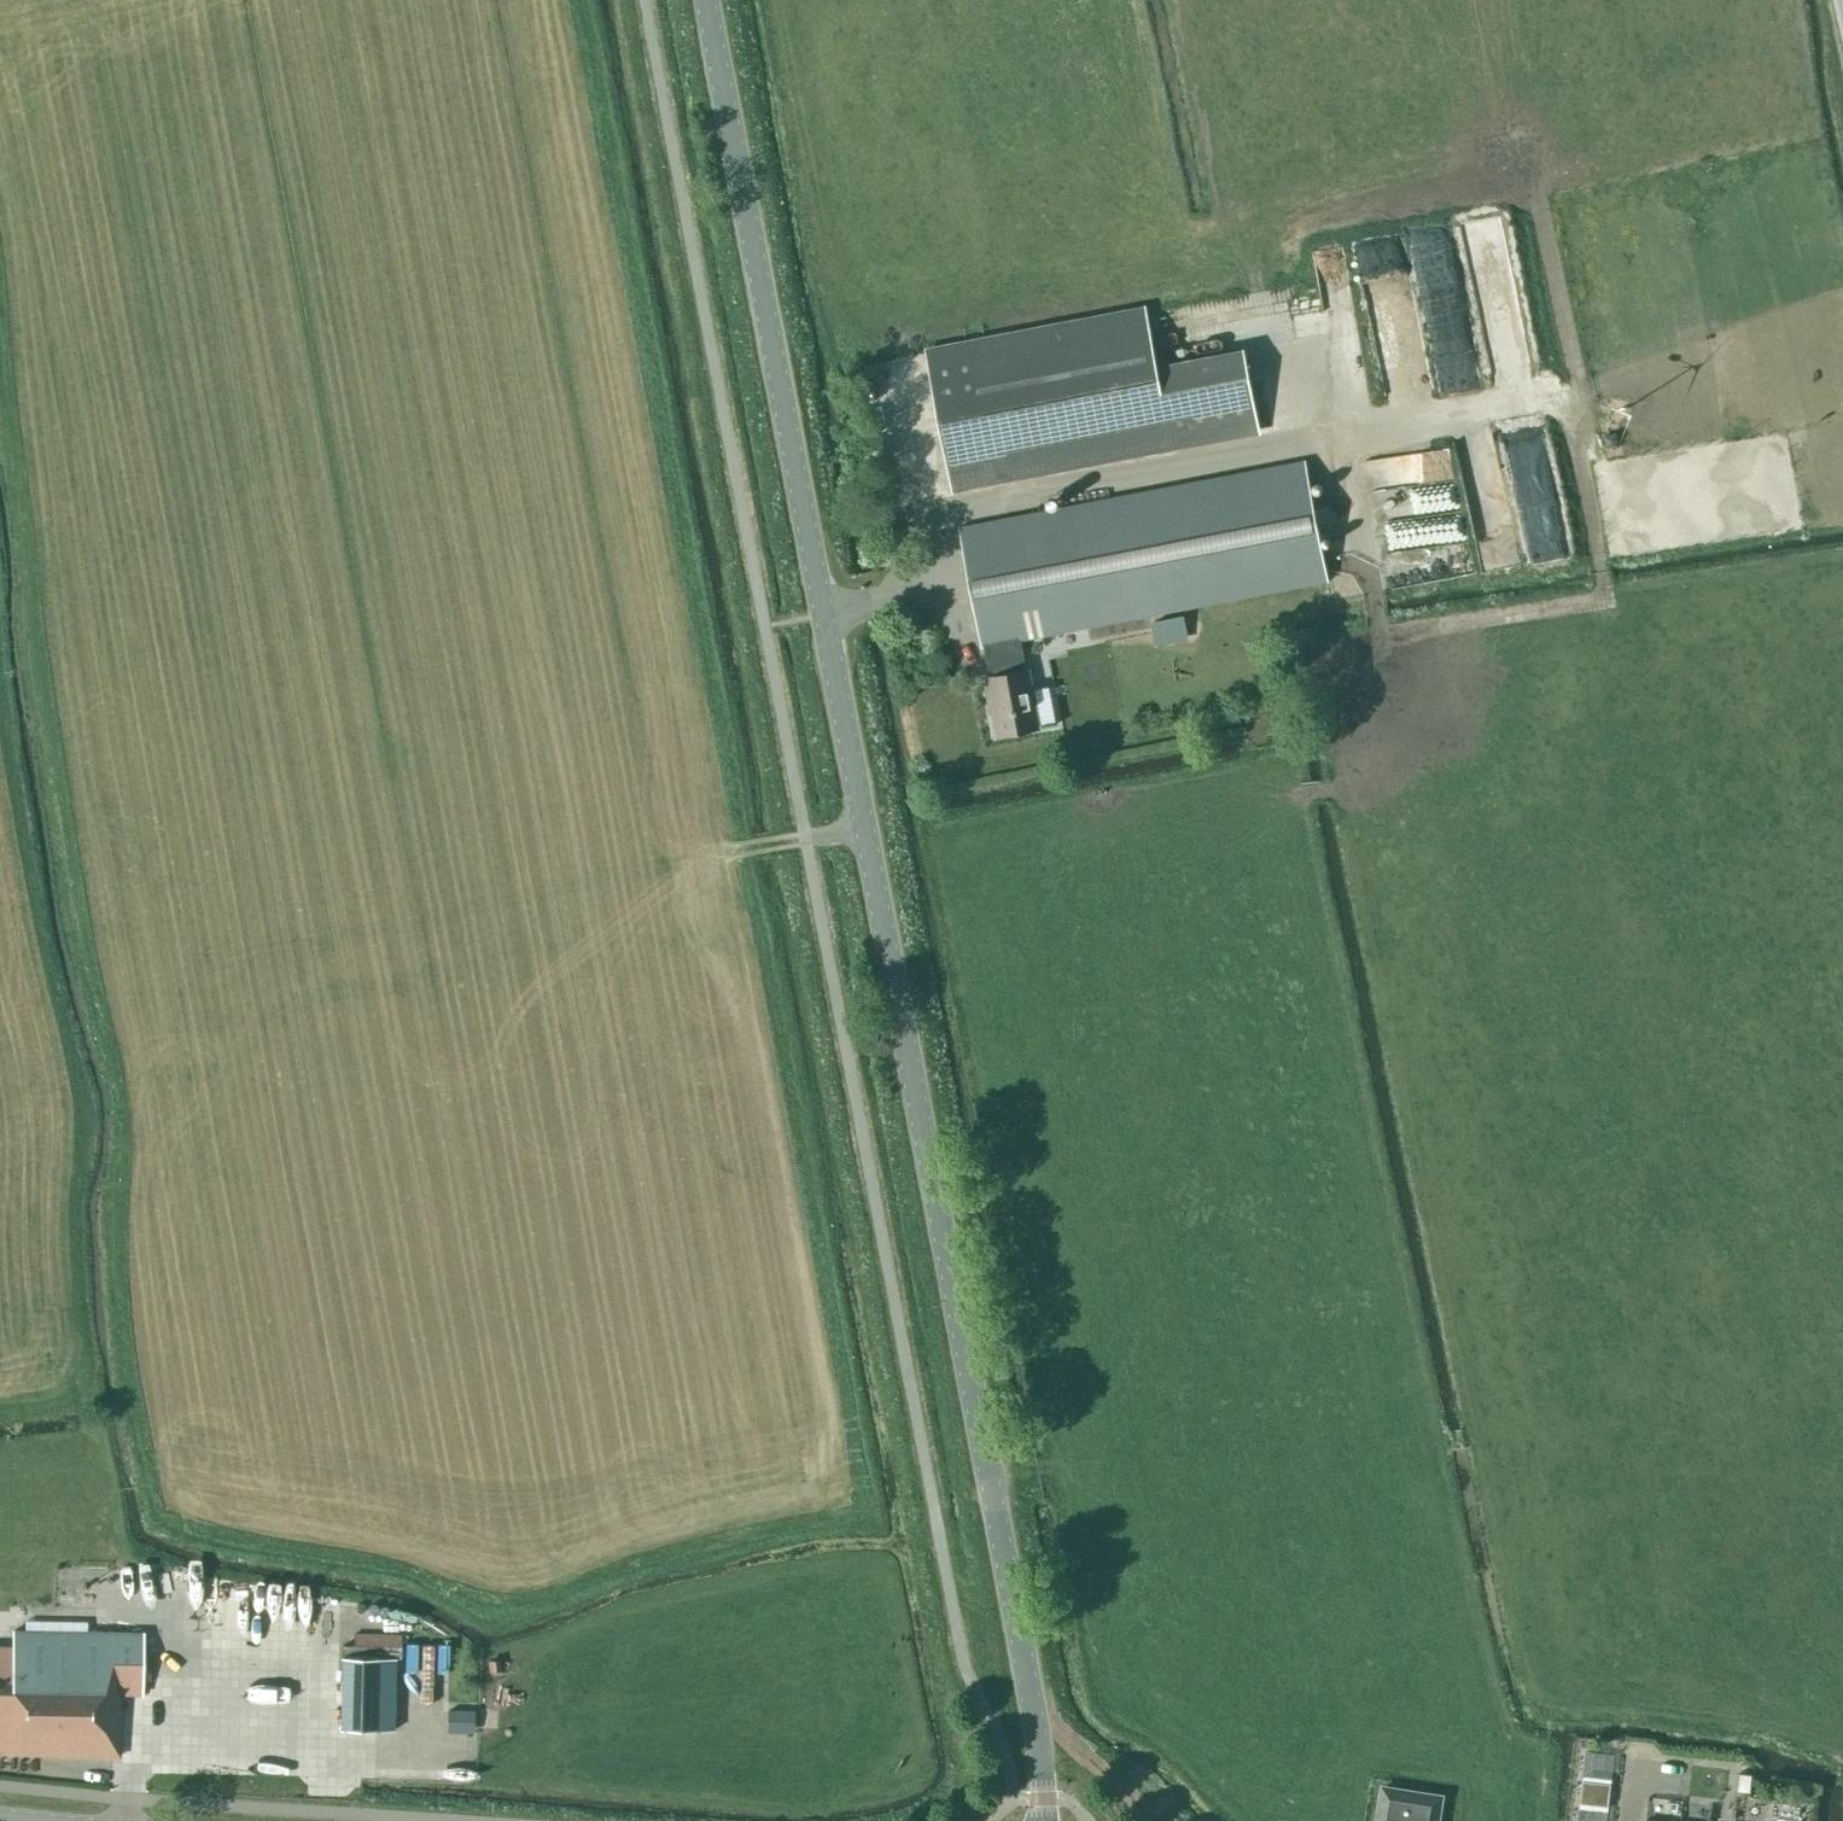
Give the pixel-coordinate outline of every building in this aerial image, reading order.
[(1157,366),(1146,310),(926,352),(952,488),(1259,429),(1244,349),(1157,366)] [(1020,640),(1327,580),(1304,461),(959,527),(982,647),(983,647),(989,677),(984,678),(989,700),(991,699),(998,735),(1038,727),(1027,670),(1026,670),(1020,640)] [(12,1629),(12,1647),(0,1646),(0,1753),(118,1756),(120,1693),(142,1694),(144,1632),(12,1629)] [(341,1656),(340,1729),(393,1730),(395,1657),(341,1656)] [(447,1710),(447,1731),(474,1731),(474,1710),(447,1710)] [(1740,1774),(1738,1791),(1750,1792),(1752,1775),(1740,1774)] [(1580,1820),(1610,1820),(1614,1787),(1583,1784),(1580,1820)] [(1441,1796),(1383,1787),(1378,1820),(1437,1820),(1441,1796)]
